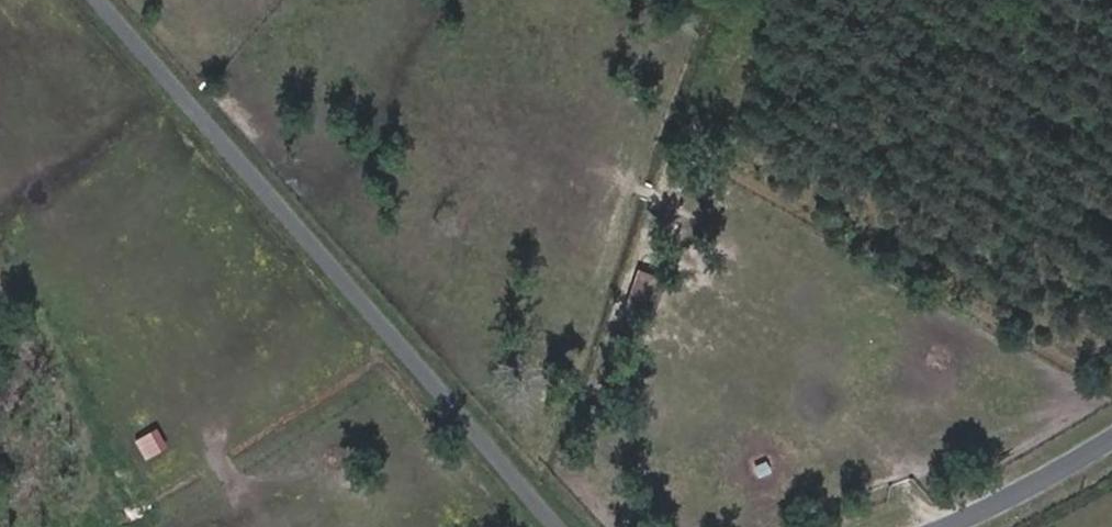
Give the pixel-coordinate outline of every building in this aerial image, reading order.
[(637,267),(631,297),(659,302),(665,273),(637,267)]
